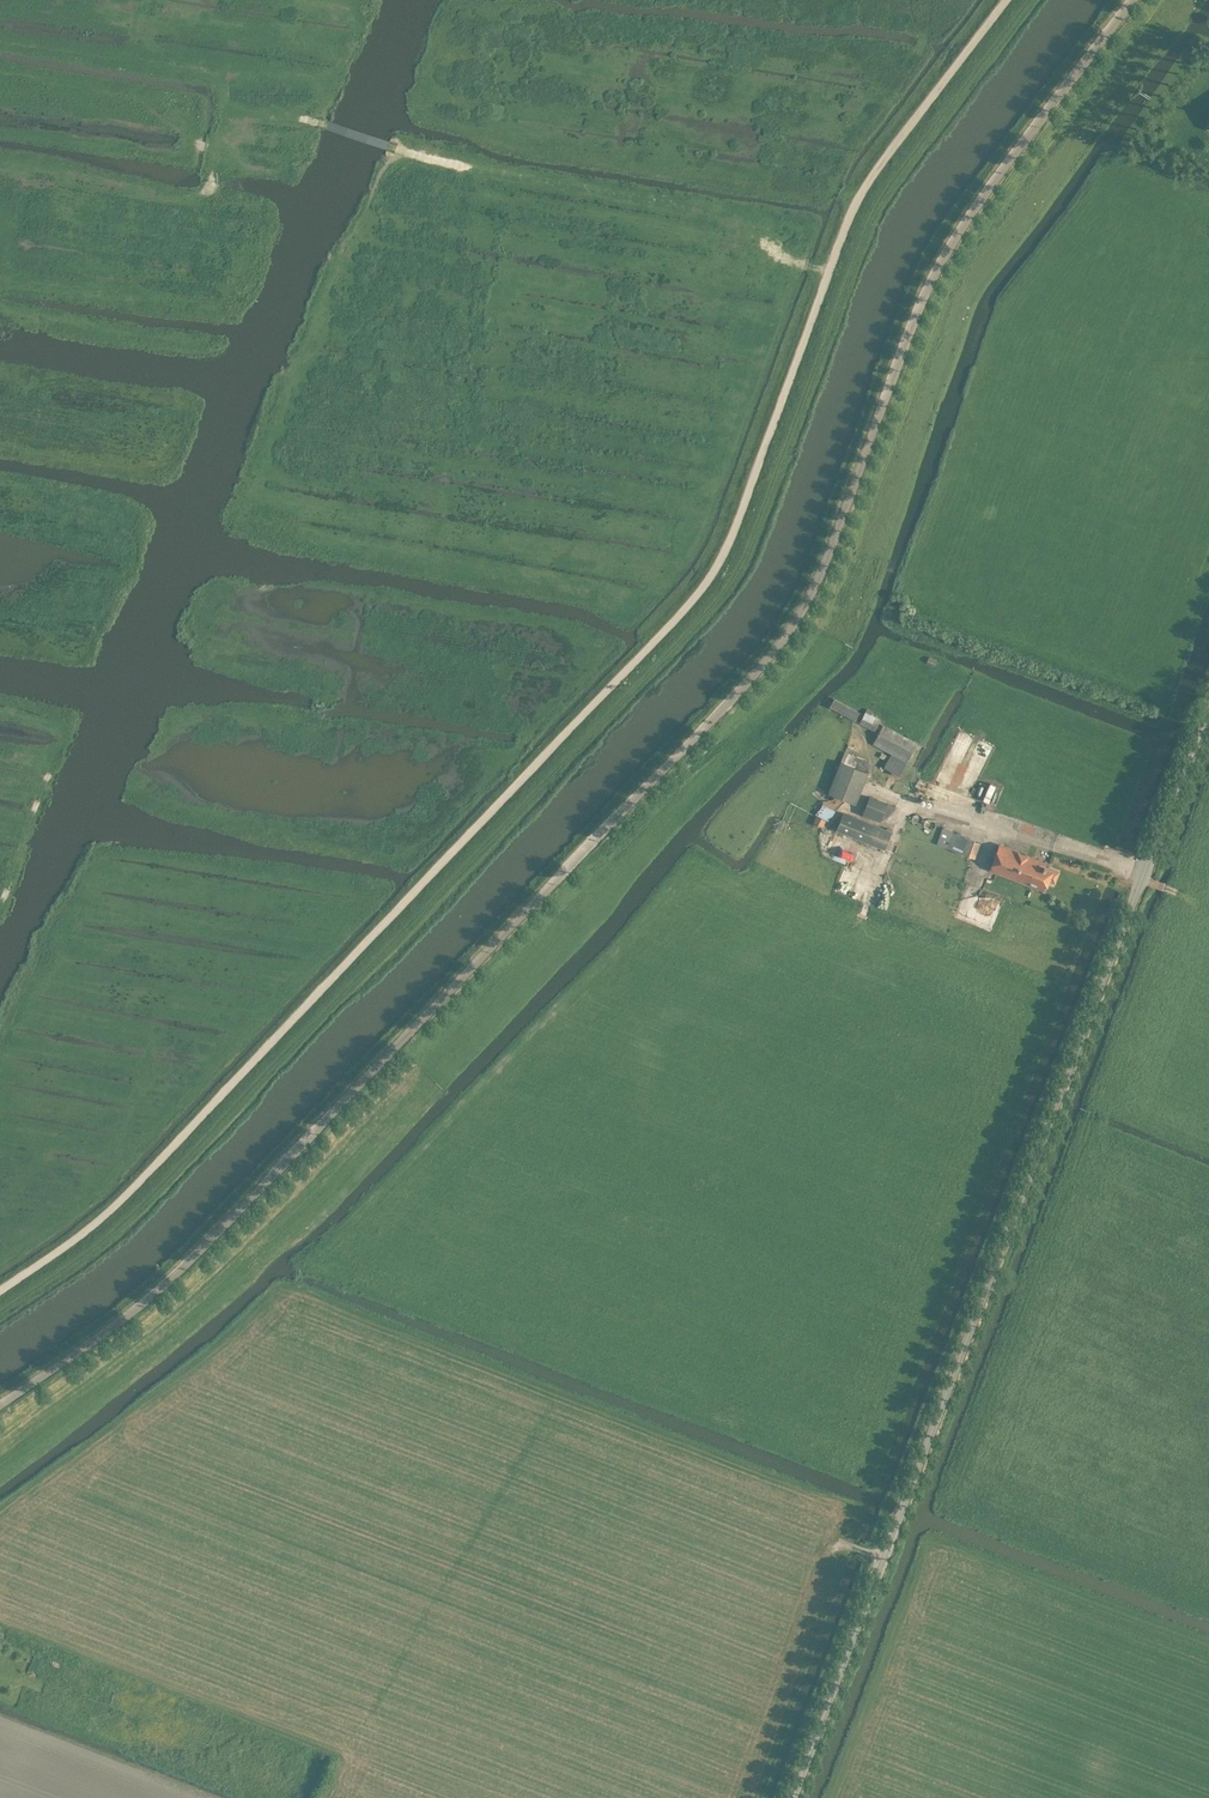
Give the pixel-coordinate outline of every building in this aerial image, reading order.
[(855,718),(860,710),(834,697),(830,705),(855,718)] [(872,709),(867,707),(860,720),(874,728),(880,718),(870,713),(872,709)] [(891,751),(906,759),(907,760),(917,741),(883,723),(873,742),(891,751)] [(961,757),(974,730),(962,724),(949,752),(961,757)] [(976,775),(993,737),(983,733),(967,771),(976,775)] [(899,774),(906,759),(891,751),(884,765),(899,774)] [(840,760),(839,760),(827,791),(855,803),(868,771),(863,769),(840,760)] [(995,792),(1000,774),(993,772),(988,790),(995,792)] [(874,786),(868,806),(892,814),(898,794),(874,786)] [(836,828),(885,847),(892,830),(843,810),(836,828)] [(817,814),(814,821),(822,825),(826,818),(817,814)] [(974,856),(980,841),(943,826),(937,841),(974,856)] [(1054,879),(1057,870),(1046,865),(1046,863),(1045,863),(1046,861),(1000,843),(990,866),(1044,887),(1049,877),(1054,879)] [(853,885),(856,873),(847,871),(843,882),(853,885)]
